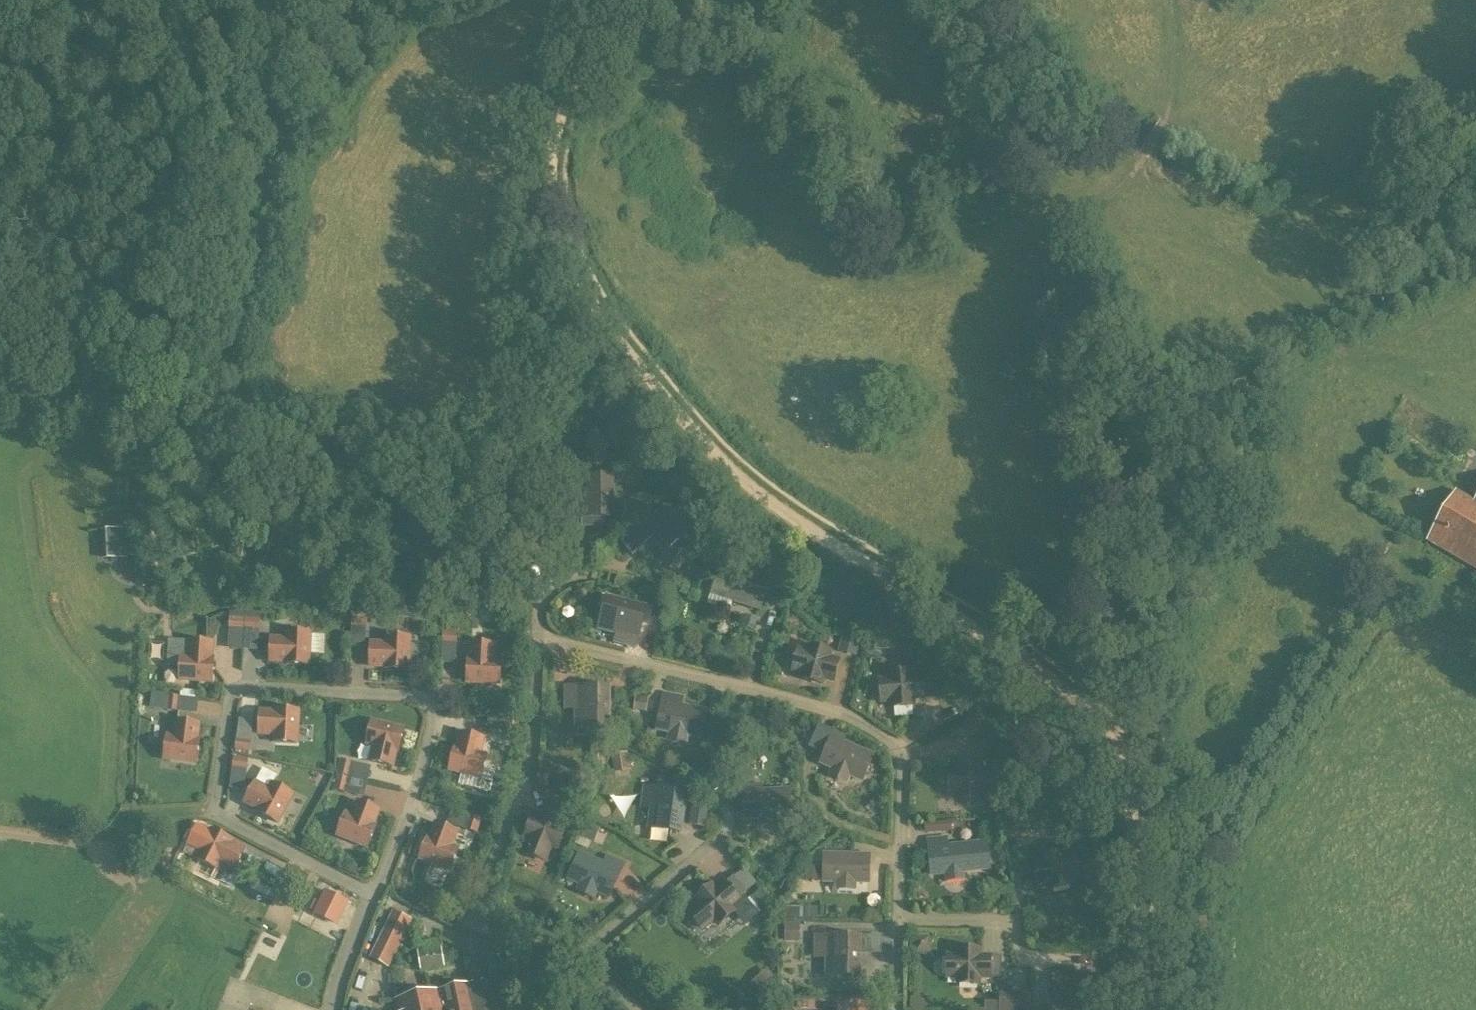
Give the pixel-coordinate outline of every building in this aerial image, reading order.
[(584,478),(582,514),(610,516),(612,480),(584,478)] [(1475,568),(1475,498),(1474,502),(1467,498),(1473,488),(1462,481),(1457,491),(1456,491),(1427,540),(1475,568)] [(106,509),(107,529),(103,529),(104,557),(143,555),(140,507),(106,509)] [(622,541),(633,554),(656,534),(669,549),(680,539),(656,512),(622,541)] [(752,578),(750,585),(717,574),(710,595),(761,612),(768,590),(766,590),(768,584),(752,578)] [(612,600),(604,631),(641,641),(649,610),(612,600)] [(351,626),(366,627),(366,616),(352,615),(351,626)] [(228,628),(244,629),(244,619),(229,618),(228,628)] [(260,619),(244,619),(244,629),(260,630),(260,619)] [(442,642),(457,643),(458,632),(443,631),(442,642)] [(286,664),(308,665),(310,634),(288,633),(287,640),(271,639),(270,661),(286,662),(286,664)] [(386,667),(386,669),(408,670),(409,638),(387,637),(387,645),(371,644),(370,666),(386,667)] [(211,644),(189,642),(189,658),(181,658),(180,680),(212,682),(213,660),(211,660),(211,644)] [(471,660),(468,660),(467,682),(499,684),(500,661),(493,661),(493,645),(471,644),(471,660)] [(829,654),(811,649),(809,654),(800,651),(795,670),(804,672),(803,677),(821,682),(823,677),(832,680),(837,661),(828,659),(829,654)] [(883,701),(893,700),(893,706),(913,704),(912,699),(922,698),(920,679),(911,679),(910,674),(891,676),(891,681),(882,682),(883,701)] [(578,688),(578,727),(607,727),(608,689),(578,688)] [(168,696),(166,711),(176,712),(177,697),(168,696)] [(656,738),(699,746),(706,713),(663,704),(656,738)] [(260,712),(259,734),(275,735),(275,742),(297,743),(298,711),(276,710),(276,713),(260,712)] [(976,714),(947,731),(955,744),(984,727),(976,714)] [(486,733),(487,720),(467,717),(465,731),(486,733)] [(519,718),(508,718),(507,732),(518,733),(519,718)] [(167,737),(164,759),(196,763),(199,741),(196,741),(198,725),(177,722),(175,738),(167,737)] [(372,723),(367,744),(375,746),(371,761),(393,766),(396,751),(399,751),(404,730),(372,723)] [(455,749),(450,770),(462,773),(481,778),(483,768),(486,756),(479,755),(483,739),(461,734),(458,749),(455,749)] [(830,736),(823,754),(819,764),(831,769),(851,778),(863,783),(875,755),(844,741),(830,736)] [(249,753),(251,742),(236,740),(234,751),(249,753)] [(705,768),(713,770),(719,744),(712,744),(705,768)] [(611,755),(614,772),(631,770),(628,753),(611,755)] [(232,768),(247,770),(248,759),(234,757),(232,768)] [(337,774),(348,777),(351,762),(340,760),(337,774)] [(990,773),(980,773),(980,768),(961,767),(961,773),(951,773),(951,792),(961,792),(960,797),(980,798),(980,792),(989,793),(990,773)] [(333,790),(344,793),(348,778),(337,775),(333,790)] [(259,810),(258,813),(277,823),(292,795),(273,784),(269,791),(255,783),(245,803),(259,810)] [(685,793),(655,789),(650,828),(679,832),(685,793)] [(746,794),(747,818),(790,815),(788,791),(746,794)] [(572,795),(568,807),(583,811),(586,799),(572,795)] [(527,852),(546,859),(551,846),(556,848),(563,830),(558,828),(566,806),(548,799),(540,821),(535,819),(528,837),(533,839),(527,852)] [(345,815),(337,835),(367,847),(375,826),(373,825),(378,810),(358,802),(352,817),(345,815)] [(690,825),(706,828),(709,805),(693,803),(690,825)] [(643,807),(640,826),(650,827),(652,808),(643,807)] [(482,819),(471,816),(466,830),(477,833),(482,819)] [(1005,831),(1027,829),(1026,819),(1004,821),(1005,831)] [(601,830),(584,821),(578,835),(595,843),(601,830)] [(427,839),(419,860),(449,872),(457,851),(450,848),(456,834),(435,825),(429,840),(427,839)] [(217,869),(220,863),(235,870),(245,850),(230,843),(231,841),(212,831),(197,860),(217,869)] [(944,873),(964,870),(988,868),(985,844),(948,848),(947,836),(926,838),(927,850),(931,849),(933,874),(944,873)] [(153,864),(165,870),(172,856),(160,851),(153,864)] [(835,884),(835,891),(856,891),(857,885),(870,885),(871,854),(823,853),(822,884),(835,884)] [(1036,867),(1041,885),(1050,883),(1051,888),(1070,884),(1069,878),(1078,876),(1073,857),(1064,860),(1062,854),(1044,859),(1045,864),(1036,867)] [(604,866),(580,855),(570,878),(609,895),(623,864),(608,857),(604,866)] [(733,911),(729,906),(746,892),(734,877),(717,892),(714,888),(699,900),(702,904),(691,913),(704,928),(715,919),(718,923),(733,911)] [(327,887),(315,912),(340,925),(353,900),(327,887)] [(789,905),(789,914),(820,915),(820,906),(789,905)] [(396,908),(394,912),(393,911),(370,958),(388,967),(412,920),(408,919),(410,916),(396,908)] [(789,921),(787,940),(797,941),(800,922),(789,921)] [(828,976),(829,976),(858,977),(859,938),(829,937),(828,976)] [(441,947),(417,951),(421,971),(444,967),(441,947)] [(959,957),(950,957),(950,976),(959,976),(959,982),(978,982),(978,977),(988,977),(988,957),(979,957),(979,952),(960,952),(959,957)] [(767,969),(749,985),(759,996),(777,980),(767,969)] [(1099,978),(1056,979),(1057,1004),(1100,1002),(1099,978)] [(486,981),(395,1000),(397,1009),(492,1009),(486,981)] [(999,1009),(1030,1009),(1031,993),(1000,992),(999,1009)]
